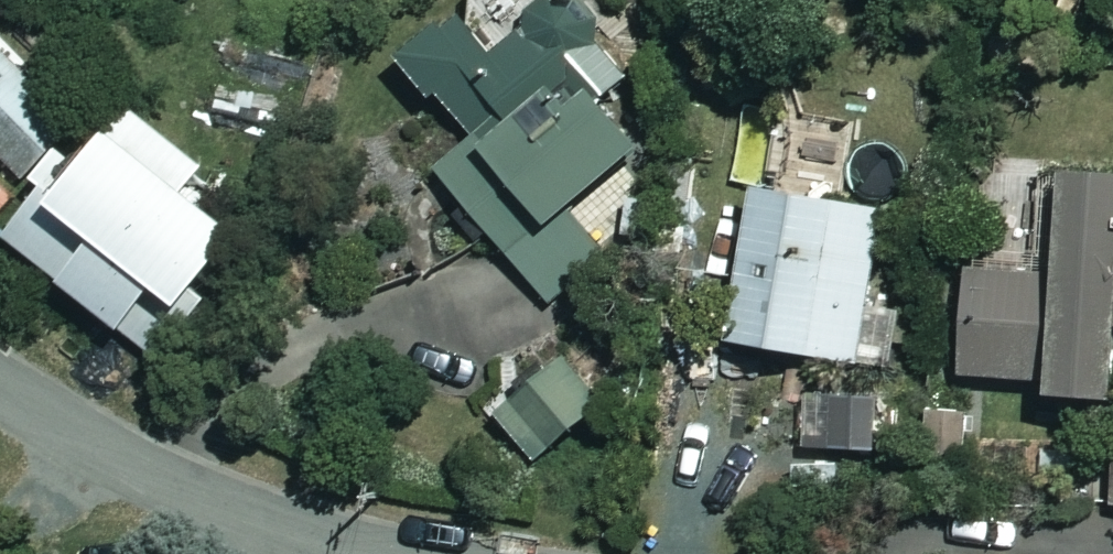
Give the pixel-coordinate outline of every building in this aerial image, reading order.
[(586,90),(618,63),(564,0),(517,0),(474,37),(442,0),(441,0),(389,44),(463,131),(548,56),(552,52),(586,90)] [(61,108),(21,73),(28,65),(0,41),(0,154),(15,167),(61,108)] [(586,90),(552,52),(548,56),(463,131),(427,162),(547,302),(604,254),(574,218),(552,237),(532,213),(624,135),(587,91),(586,90)] [(15,167),(28,179),(0,212),(0,227),(150,357),(186,317),(161,295),(226,220),(177,178),(195,157),(108,82),(75,120),(61,108),(15,167)] [(1044,155),(1037,263),(956,258),(948,371),(1098,381),(1112,169),(1112,160),(1044,155)] [(878,201),(747,175),(716,329),(883,362),(893,309),(858,302),(878,201)] [(601,386),(557,338),(489,400),(534,448),(601,386)]
